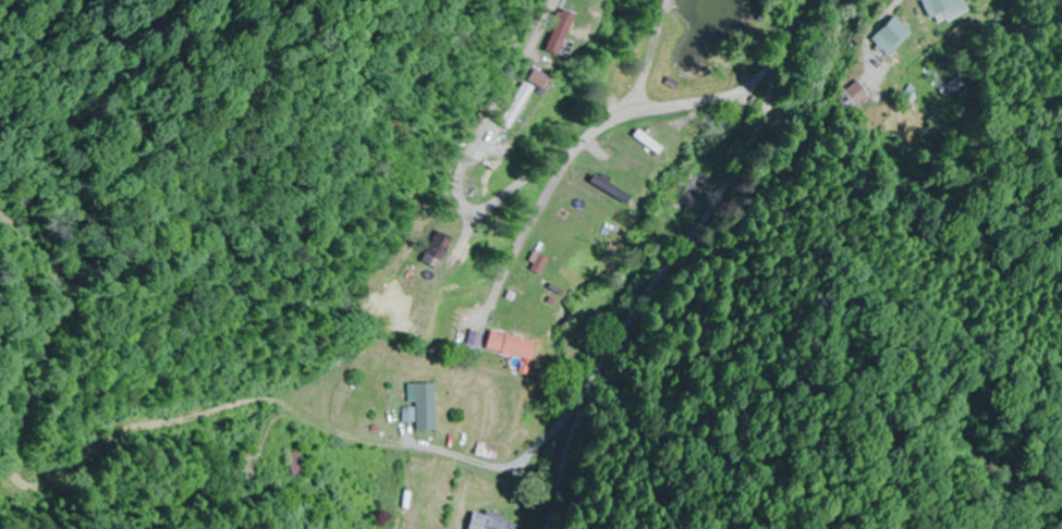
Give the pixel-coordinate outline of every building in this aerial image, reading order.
[(941,14),(946,24),(968,13),(962,0),(920,0),(930,20),(941,14)] [(573,57),(589,15),(577,10),(560,52),(573,57)] [(869,42),(887,60),(912,35),(895,17),(869,42)] [(512,124),(523,132),(551,91),(540,83),(512,124)] [(637,138),(658,156),(664,149),(642,132),(637,138)] [(624,205),(630,198),(602,175),(596,181),(624,205)] [(462,239),(447,232),(431,262),(447,270),(462,239)] [(532,362),(538,343),(495,331),(489,349),(532,362)] [(439,432),(439,385),(418,385),(418,432),(439,432)] [(296,479),(310,478),(307,454),(294,456),(296,479)] [(470,528),(519,528),(520,525),(476,511),(470,528)]
